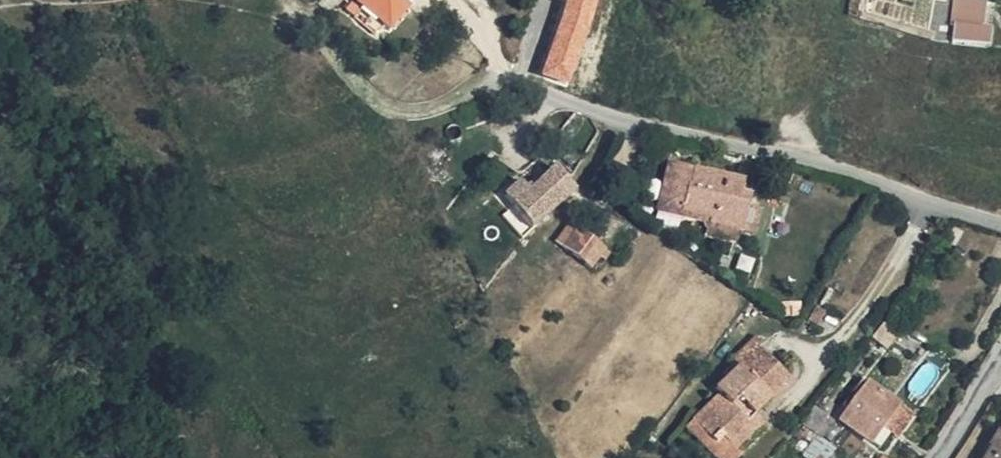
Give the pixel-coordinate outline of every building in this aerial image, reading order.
[(377,11),(388,0),(366,0),(377,11)] [(381,33),(415,2),(413,0),(388,0),(377,11),(383,16),(374,27),(381,33)] [(423,9),(432,0),(417,0),(415,2),(423,9)] [(612,0),(589,0),(584,18),(559,85),(582,94),(608,20),(612,0)] [(408,38),(429,16),(423,9),(415,2),(381,33),(393,44),(404,33),(408,38)] [(981,5),(980,39),(985,39),(1000,38),(1000,10),(981,5)] [(985,39),(985,55),(1000,55),(1000,38),(985,39)] [(756,183),(708,175),(704,189),(700,189),(694,214),(718,219),(718,228),(751,234),(757,203),(753,202),(756,183)] [(520,226),(540,247),(590,198),(569,177),(563,183),(546,200),(536,191),(521,205),(531,215),(520,226)] [(611,274),(625,252),(598,236),(585,257),(611,274)] [(786,411),(808,386),(775,350),(754,367),(758,370),(733,394),(739,401),(712,424),(734,449),(741,443),(755,457),(783,431),(775,421),(771,416),(781,407),(786,411)] [(908,430),(917,417),(924,408),(899,390),(875,423),(899,441),(900,441),(908,430)] [(775,421),(786,411),(781,407),(771,416),(775,421)] [(834,411),(816,432),(829,440),(845,420),(834,411)]
